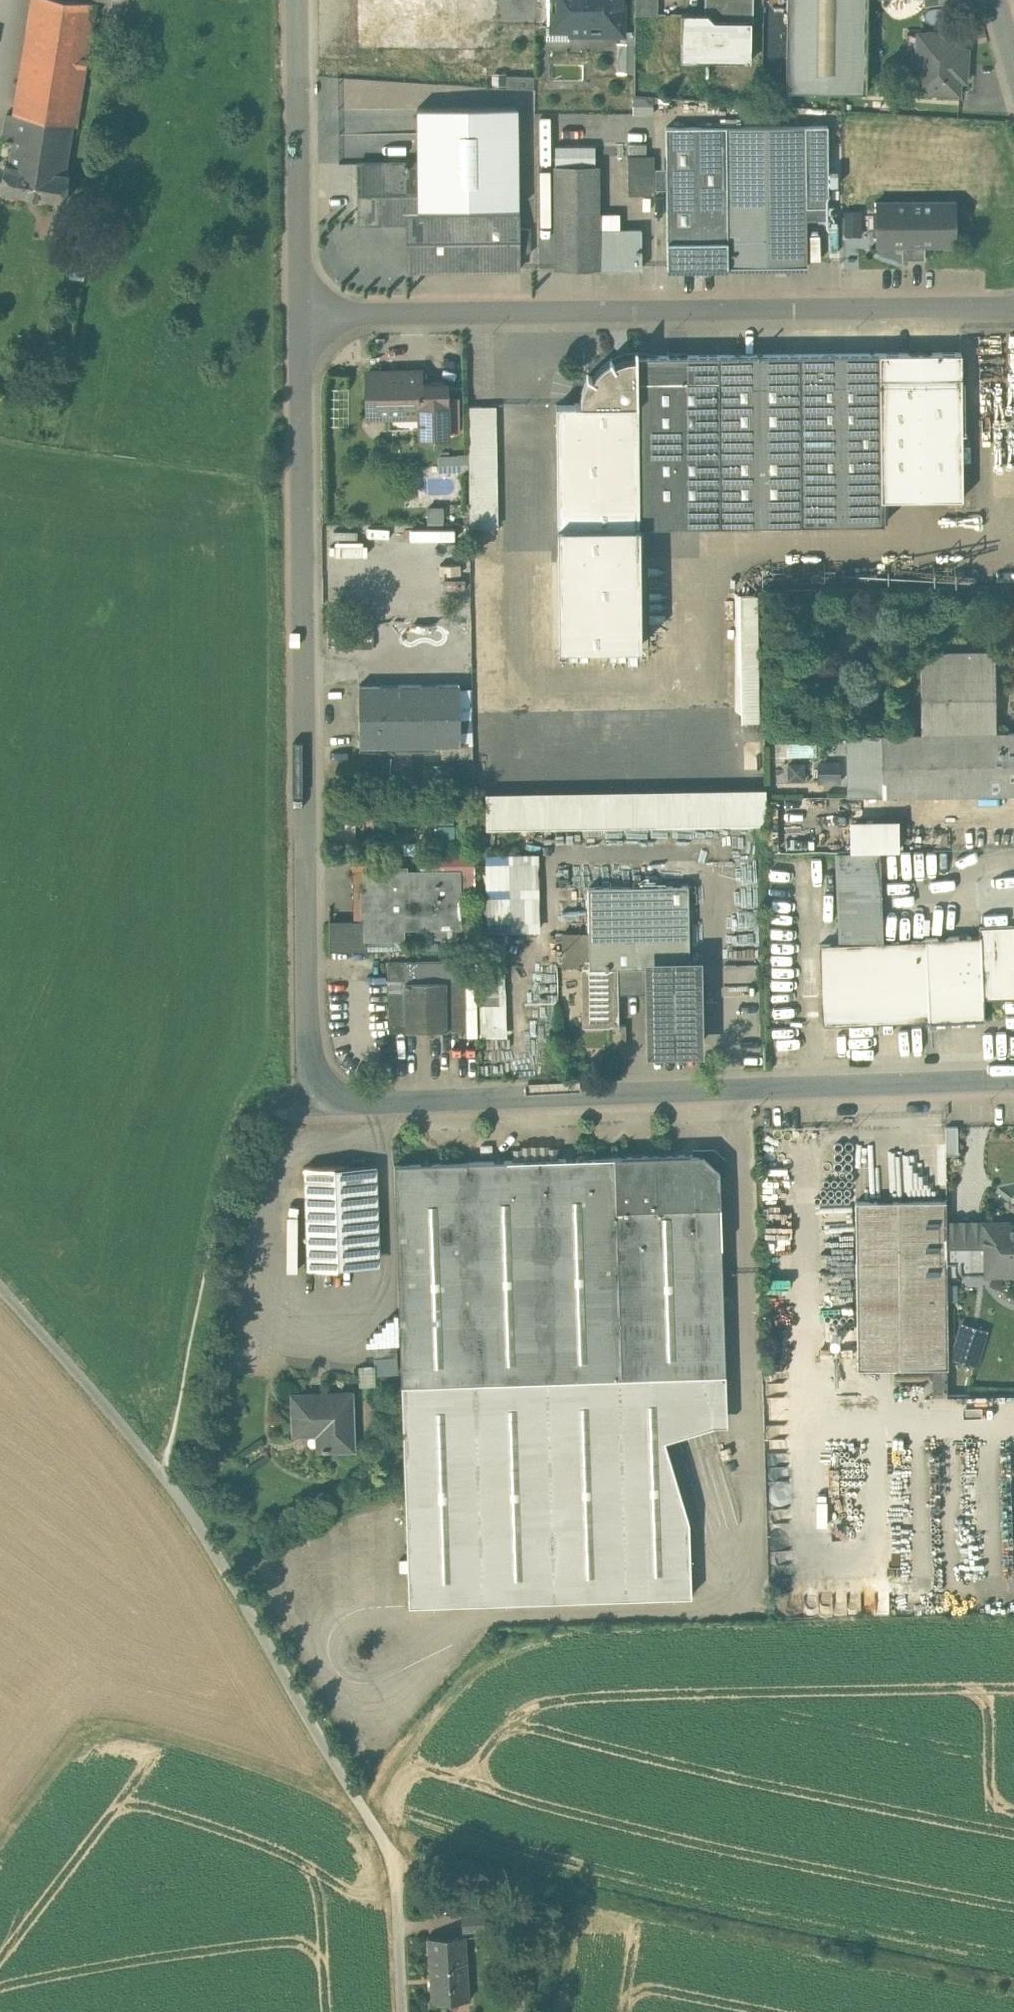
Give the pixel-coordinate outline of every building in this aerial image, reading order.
[(13,113),(13,115),(18,116),(71,124),(76,125),(96,2),(85,0),(31,0),(13,113)] [(663,0),(639,0),(640,12),(664,11),(663,0)] [(706,13),(708,13),(708,15),(713,20),(751,21),(751,0),(706,0),(706,13)] [(786,90),(866,91),(867,0),(787,0),(786,90)] [(708,15),(708,13),(706,13),(681,13),(681,59),(750,60),(751,21),(713,20),(708,15)] [(961,36),(939,35),(939,33),(926,32),(926,34),(919,34),(915,89),(957,92),(958,78),(964,79),(966,50),(960,50),(961,36)] [(617,38),(618,74),(634,74),(634,37),(617,38)] [(417,108),(418,162),(419,210),(518,208),(518,209),(522,209),(519,106),(417,108)] [(7,112),(3,136),(6,137),(6,140),(11,140),(11,138),(14,138),(18,116),(13,115),(13,113),(7,112)] [(71,124),(18,116),(14,138),(10,164),(64,172),(71,124)] [(805,125),(725,126),(727,266),(807,265),(806,206),(805,125)] [(828,206),(827,125),(805,125),(806,206),(828,206)] [(725,126),(665,127),(667,267),(689,267),(693,271),(702,271),(706,267),(706,266),(727,266),(725,126)] [(654,168),(654,155),(627,156),(627,169),(654,168)] [(418,162),(358,162),(358,223),(407,222),(419,222),(419,210),(418,162)] [(10,164),(5,163),(0,190),(64,200),(69,173),(10,164)] [(597,166),(555,166),(555,268),(597,268),(597,257),(598,257),(597,229),(598,229),(597,166)] [(654,168),(627,169),(628,195),(654,194),(654,168)] [(953,201),(877,201),(877,200),(876,200),(877,246),(878,246),(878,245),(902,245),(902,253),(924,253),(924,245),(954,245),(955,245),(955,200),(954,200),(953,201)] [(518,208),(419,210),(419,222),(407,222),(407,270),(519,269),(519,252),(519,228),(518,209),(518,208)] [(531,252),(531,228),(519,228),(519,252),(531,252)] [(598,229),(597,229),(598,257),(597,257),(597,268),(641,268),(641,229),(598,229)] [(961,352),(879,353),(881,498),(884,498),(962,497),(961,352)] [(879,353),(798,354),(800,523),(884,522),(884,498),(881,498),(879,353)] [(610,359),(604,364),(598,369),(593,377),(587,374),(586,376),(587,376),(584,384),(582,389),(581,394),(581,402),(575,403),(575,404),(637,404),(637,356),(637,355),(637,354),(635,354),(635,357),(627,358),(621,360),(614,363),(611,358),(609,358),(610,359)] [(798,354),(718,355),(719,524),(800,523),(798,354)] [(718,355),(637,355),(637,356),(637,404),(639,525),(639,526),(719,524),(718,355)] [(398,371),(381,371),(381,372),(366,373),(367,417),(420,416),(422,416),(422,383),(422,372),(398,372),(398,371)] [(448,437),(447,383),(422,383),(422,416),(420,416),(421,437),(448,437)] [(575,404),(557,405),(559,645),(641,645),(639,526),(639,525),(637,404),(575,404)] [(493,406),(468,406),(470,527),(495,526),(493,406)] [(993,428),(993,497),(1013,497),(1013,428),(993,428)] [(465,469),(465,452),(440,453),(441,470),(465,469)] [(423,492),(457,493),(457,475),(423,475),(423,492)] [(429,504),(431,537),(461,536),(460,522),(448,522),(447,503),(429,504)] [(767,716),(763,590),(735,591),(739,717),(767,716)] [(992,730),(991,653),(923,654),(924,732),(992,730)] [(460,683),(359,684),(359,746),(381,746),(405,746),(460,745),(460,683)] [(884,735),(885,795),(1013,792),(1013,732),(884,735)] [(884,735),(884,734),(847,734),(849,795),(885,795),(884,735)] [(405,746),(381,746),(381,756),(405,755),(405,746)] [(380,752),(359,751),(358,762),(379,763),(380,752)] [(379,763),(358,762),(358,773),(379,774),(379,763)] [(765,789),(486,794),(486,828),(766,823),(765,789)] [(871,851),(836,852),(840,943),(875,941),(871,851)] [(535,853),(486,854),(488,931),(509,931),(536,930),(535,853)] [(474,855),(436,855),(436,870),(459,870),(459,891),(474,891),(474,855)] [(405,866),(365,867),(365,937),(389,937),(403,937),(403,926),(402,870),(405,870),(405,866)] [(353,923),(329,923),(329,949),(389,949),(389,937),(365,937),(365,867),(352,867),(353,923)] [(405,870),(402,870),(403,926),(460,926),(459,891),(459,870),(436,870),(405,870)] [(688,885),(588,886),(589,931),(589,959),(589,962),(589,968),(617,967),(652,966),(689,966),(689,965),(688,885)] [(979,926),(980,935),(925,937),(925,939),(928,1020),(928,1022),(985,1020),(984,998),(1011,997),(1013,997),(1013,925),(979,926)] [(509,931),(488,931),(488,942),(493,942),(505,942),(509,942),(509,931)] [(589,931),(563,933),(563,965),(580,964),(580,959),(589,959),(589,931)] [(840,943),(820,944),(823,1024),(928,1020),(925,939),(875,941),(840,943)] [(505,942),(493,942),(488,942),(477,942),(479,963),(500,962),(505,942)] [(589,962),(589,959),(580,959),(580,964),(580,968),(581,968),(582,1026),(584,1026),(584,1017),(609,1017),(610,1025),(619,1025),(619,1024),(618,992),(617,967),(589,968),(589,962)] [(463,960),(388,961),(388,981),(445,980),(463,980),(463,960)] [(500,962),(479,963),(479,974),(500,973),(500,962)] [(689,965),(689,966),(652,966),(652,992),(653,1047),(696,1047),(696,1015),(696,997),(695,965),(689,965)] [(652,966),(617,967),(618,992),(652,992),(652,966)] [(501,993),(500,973),(479,974),(480,994),(501,993)] [(445,980),(388,981),(389,1031),(447,1029),(445,980)] [(463,980),(445,980),(447,1029),(465,1029),(463,980)] [(501,993),(480,994),(481,1036),(502,1036),(502,1025),(505,1025),(505,1004),(501,1004),(501,993)] [(619,1025),(610,1025),(610,1050),(626,1049),(625,1024),(619,1024),(619,1025)] [(695,1154),(394,1164),(401,1384),(701,1374),(702,1373),(696,1206),(695,1154)] [(719,1169),(715,1165),(719,1160),(712,1154),(708,1158),(703,1154),(699,1154),(695,1154),(696,1206),(720,1205),(720,1185),(719,1185),(719,1169)] [(364,1165),(304,1167),(307,1267),(367,1265),(364,1165)] [(946,1200),(855,1200),(857,1344),(857,1367),(948,1367),(946,1200)] [(1007,1224),(1007,1222),(983,1222),(983,1238),(983,1246),(990,1246),(990,1268),(1008,1268),(1008,1272),(1013,1272),(1013,1224),(1007,1224)] [(974,1257),(974,1232),(947,1232),(947,1257),(974,1257)] [(988,1328),(959,1320),(948,1357),(977,1366),(988,1328)] [(701,1374),(401,1384),(409,1604),(691,1594),(689,1520),(664,1439),(713,1424),(711,1373),(702,1373),(701,1374)] [(350,1393),(293,1395),(295,1431),(318,1430),(319,1446),(322,1446),(323,1449),(327,1449),(327,1446),(351,1445),(350,1393)] [(496,1910),(463,1912),(464,1931),(497,1929),(496,1910)] [(465,1934),(428,1936),(432,2000),(469,1998),(465,1934)]
